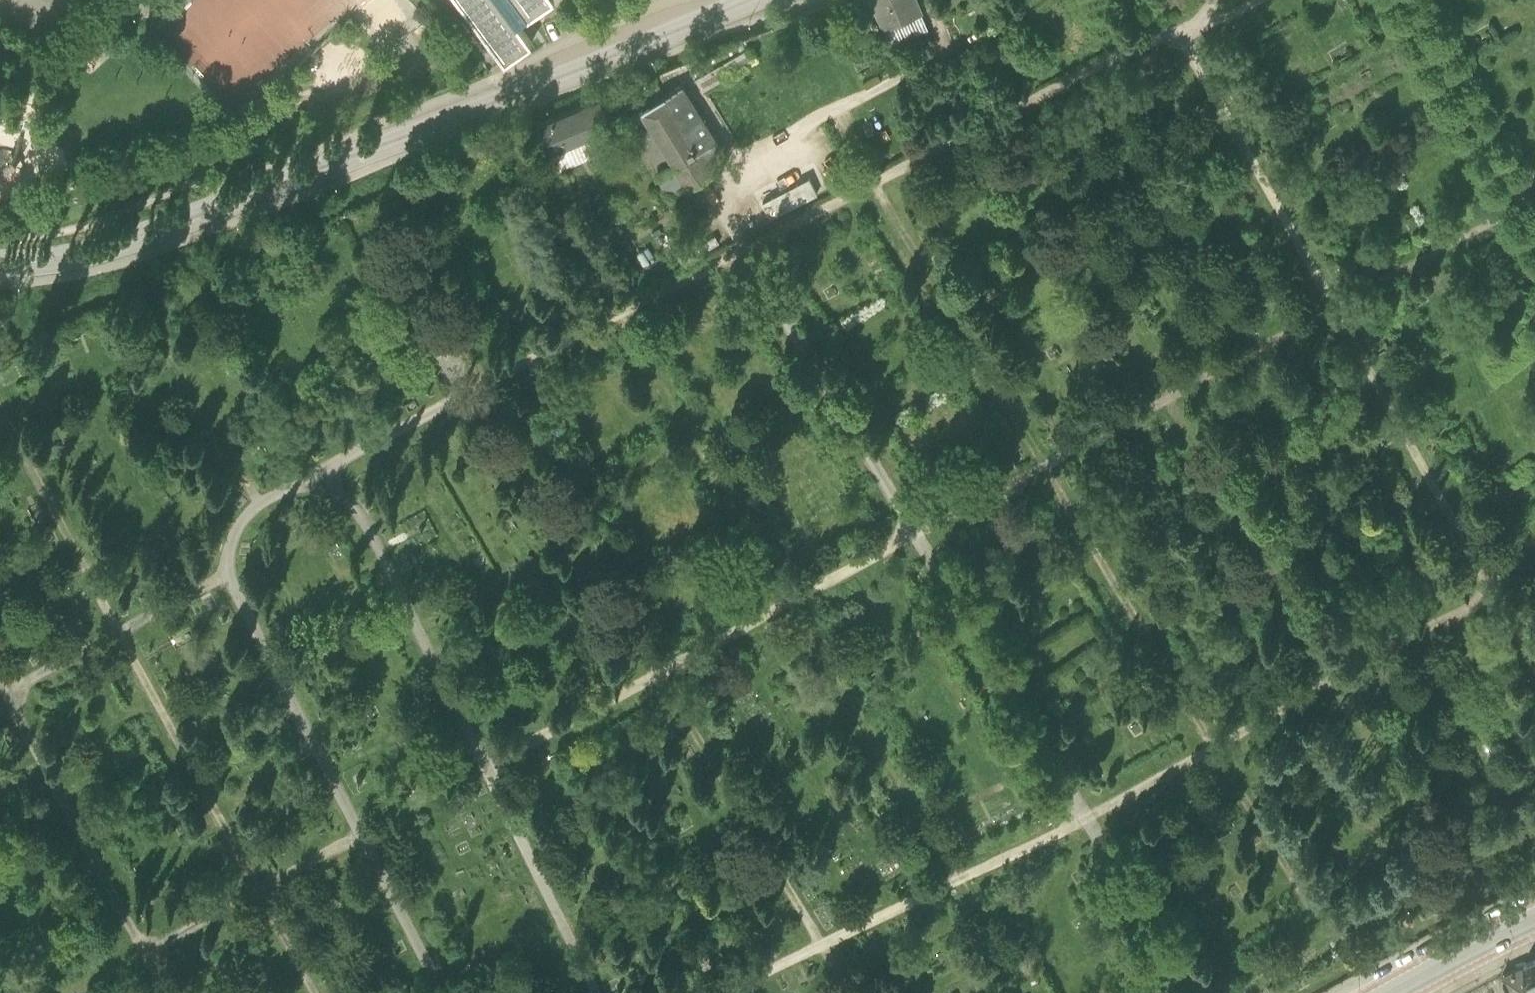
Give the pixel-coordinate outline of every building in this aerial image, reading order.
[(522,58),(553,37),(540,17),(565,0),(482,0),(522,58)] [(892,43),(927,28),(916,0),(874,0),(892,43)] [(744,38),(688,62),(696,76),(695,76),(703,89),(756,58),(744,38)] [(647,79),(658,98),(664,94),(653,77),(647,79)] [(658,98),(625,117),(669,190),(685,180),(689,187),(713,173),(709,166),(725,157),(682,83),(664,94),(658,98)] [(598,100),(535,126),(547,154),(610,127),(598,100)] [(610,127),(547,154),(555,172),(618,146),(610,127)] [(812,177),(761,201),(770,219),(820,195),(812,177)] [(1524,966),(1534,992),(1534,961),(1524,966)] [(1524,966),(1503,975),(1510,992),(1534,992),(1524,966)]
